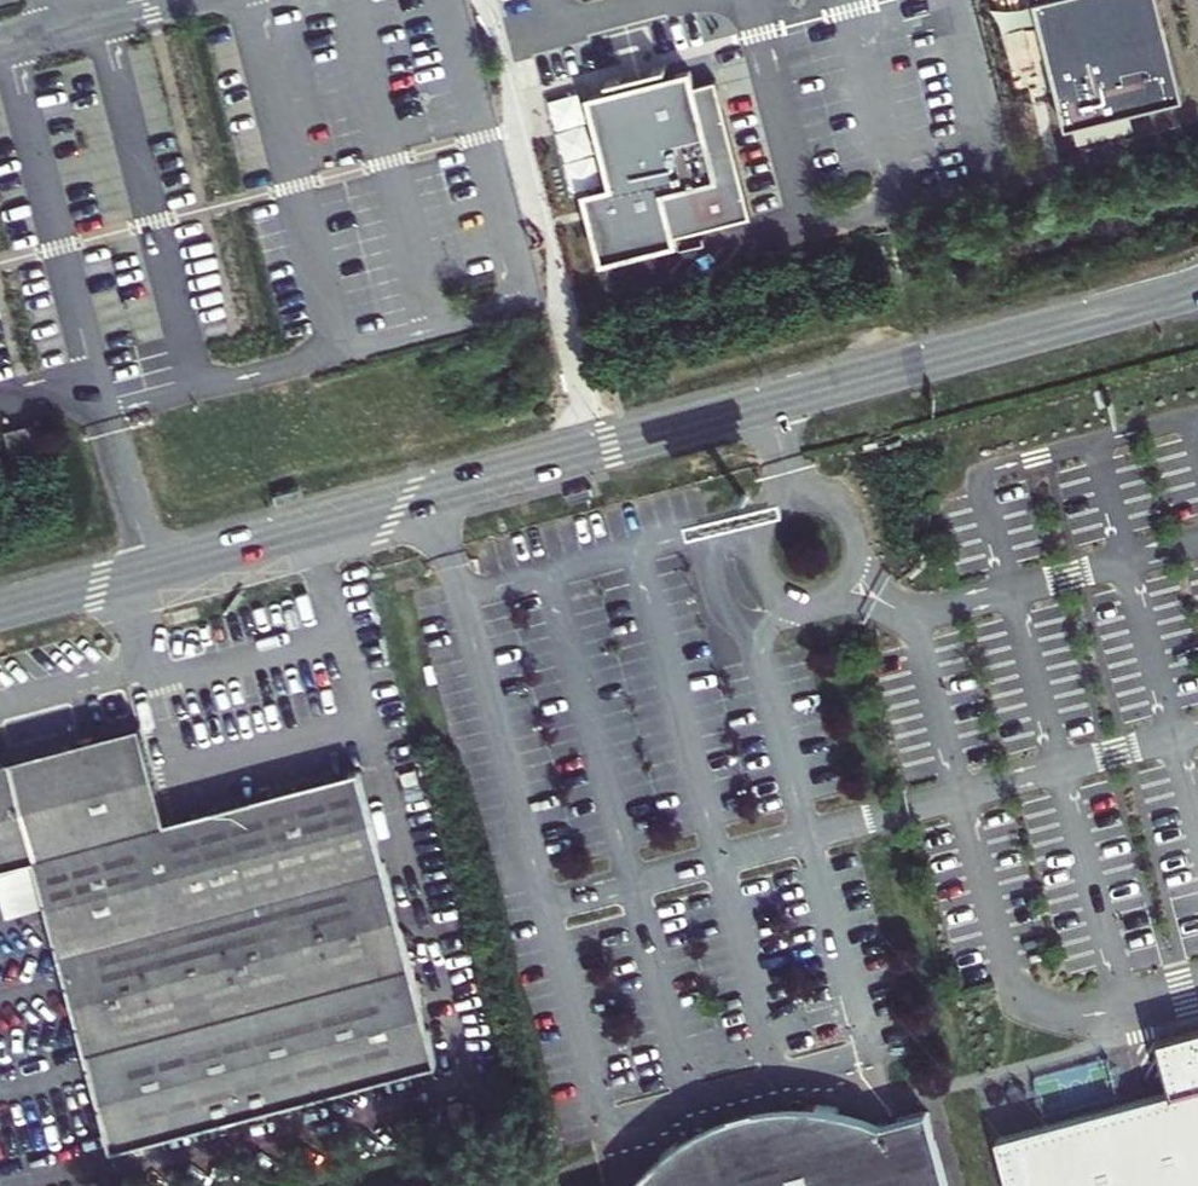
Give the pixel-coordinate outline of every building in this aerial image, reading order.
[(1038,1),(1066,125),(1185,98),(1159,0),(1044,0),(1038,1)] [(585,192),(603,261),(680,241),(678,234),(751,216),(716,81),(695,87),(690,70),(589,96),(612,185),(585,192)] [(567,492),(570,501),(595,495),(593,485),(567,492)] [(274,495),(276,504),(302,498),(300,489),(274,495)] [(35,860),(168,823),(155,775),(142,723),(81,740),(0,761),(0,869),(35,860)] [(168,823),(35,860),(112,1149),(439,1062),(360,769),(168,823)] [(997,1140),(1009,1185),(1197,1185),(1197,1030),(1157,1042),(1171,1093),(997,1140)] [(838,1108),(829,1106),(808,1104),(811,1116),(688,1149),(685,1136),(661,1155),(664,1167),(668,1182),(651,1185),(947,1185),(927,1112),(886,1123),(845,1134),(838,1108)] [(688,1149),(811,1116),(808,1104),(803,1104),(745,1111),(737,1112),(685,1136),(688,1149)] [(838,1108),(845,1134),(886,1123),(871,1117),(838,1108)] [(664,1167),(661,1155),(657,1158),(632,1185),(651,1185),(668,1182),(664,1167)]
